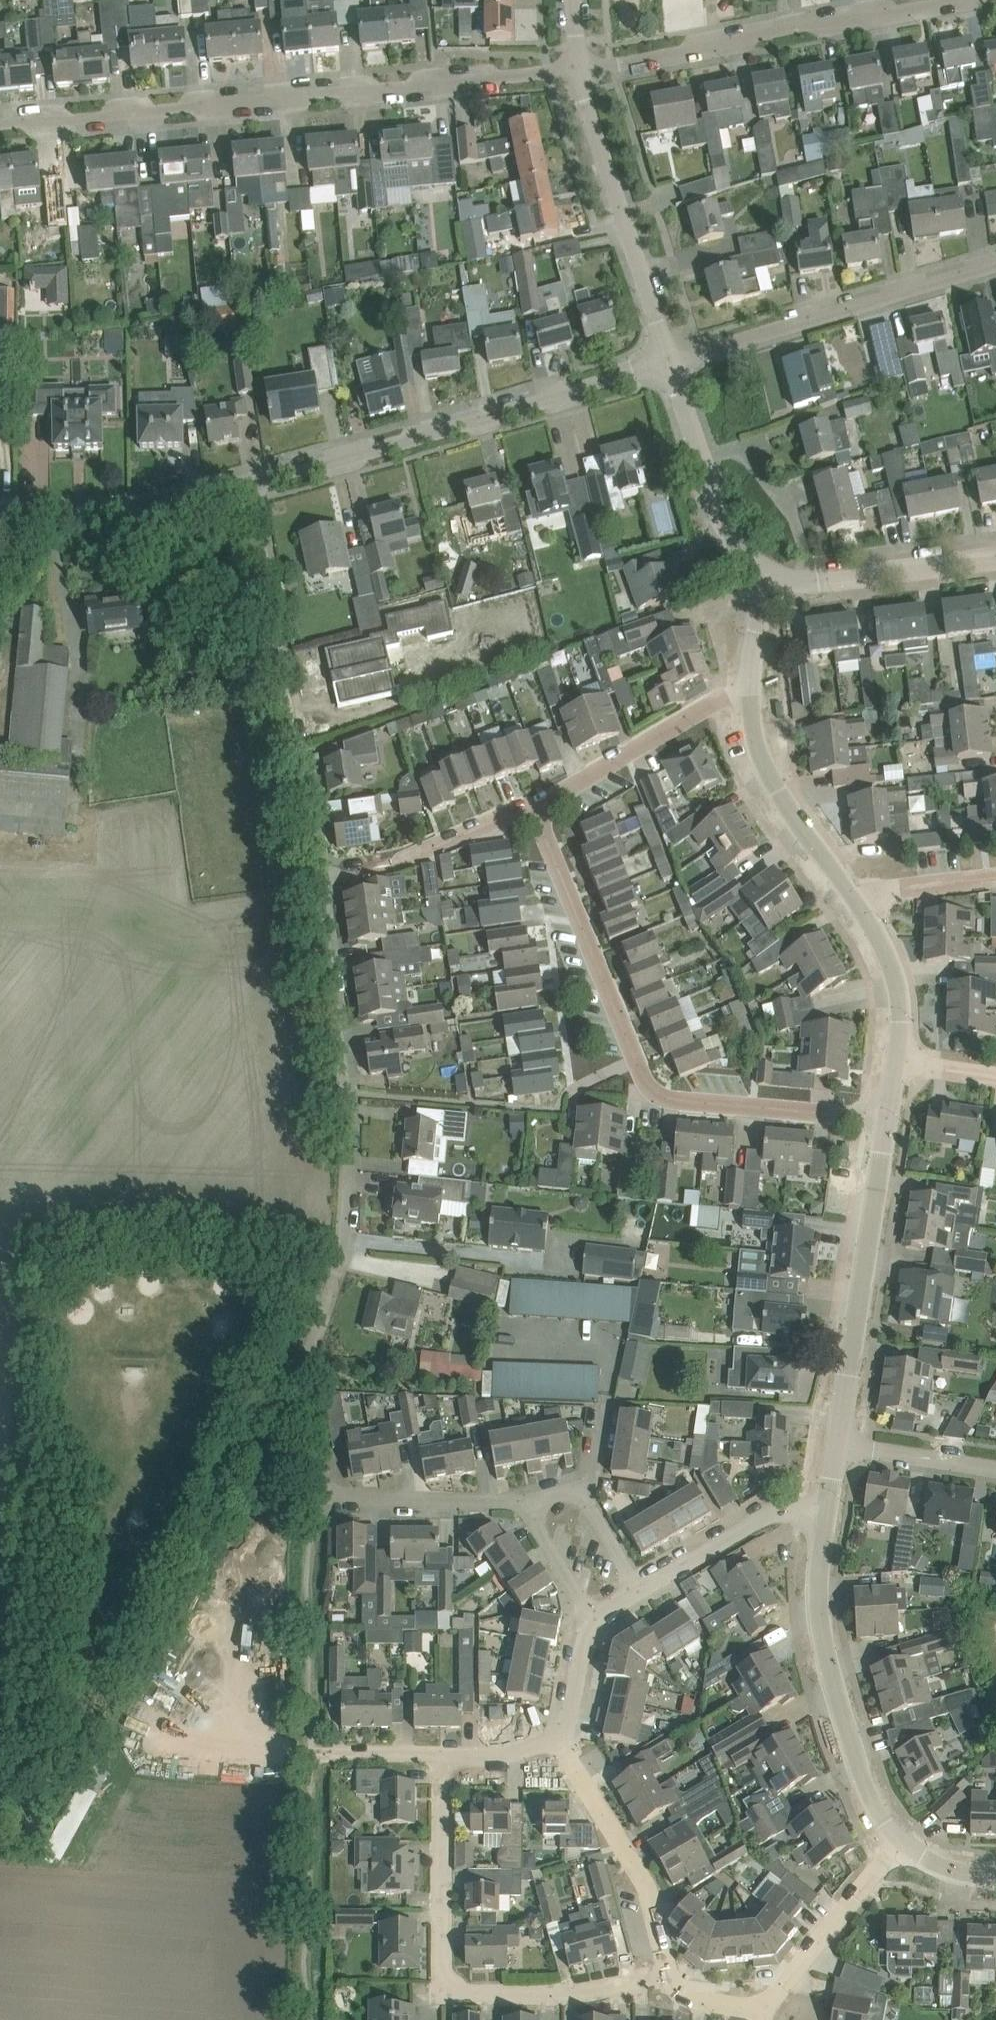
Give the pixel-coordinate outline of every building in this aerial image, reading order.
[(55,20),(55,19),(60,19),(59,0),(45,0),(46,21),(55,20)] [(75,18),(73,0),(59,0),(60,19),(75,18)] [(107,52),(120,51),(118,29),(115,0),(99,0),(103,37),(104,52),(107,52)] [(129,0),(115,0),(118,29),(131,27),(132,39),(131,39),(134,70),(160,68),(154,6),(130,8),(129,0)] [(192,0),(179,0),(181,18),(194,17),(192,0)] [(208,15),(207,0),(192,0),(194,17),(208,15)] [(270,9),(269,0),(256,0),(257,10),(270,9)] [(308,0),(293,0),(295,23),(283,24),(286,56),(314,53),(308,0)] [(324,4),(324,0),(308,0),(314,53),(339,51),(336,19),(325,20),(324,4)] [(373,16),(359,17),(362,48),(389,46),(386,15),(385,0),(371,0),(373,16)] [(412,12),(412,13),(427,11),(426,0),(411,0),(412,12)] [(455,10),(460,10),(471,10),(487,10),(511,10),(511,0),(455,0),(455,10)] [(156,19),(155,6),(154,6),(160,68),(186,65),(182,23),(176,17),(156,19)] [(460,10),(460,24),(471,24),(471,10),(460,10)] [(487,39),(511,39),(511,10),(487,10),(487,39)] [(251,16),(250,11),(232,13),(236,60),(263,58),(260,27),(259,27),(258,15),(251,16)] [(389,46),(415,43),(414,23),(412,13),(412,12),(386,15),(389,46)] [(210,63),(236,60),(232,13),(218,15),(219,30),(207,32),(210,63)] [(55,20),(46,21),(40,21),(43,51),(53,50),(57,49),(55,21),(55,20)] [(28,52),(43,51),(40,21),(26,23),(28,52)] [(9,39),(7,25),(0,26),(0,40),(9,39)] [(80,44),(84,86),(110,83),(107,52),(104,52),(93,53),(91,34),(79,35),(80,44)] [(941,90),(949,88),(963,86),(960,70),(976,67),(971,43),(941,48),(946,72),(938,74),(941,90)] [(74,87),(84,86),(80,44),(71,45),(69,48),(69,55),(53,57),(56,88),(74,87)] [(985,46),(989,67),(995,65),(995,44),(985,46)] [(930,75),(929,71),(925,51),(894,57),(898,81),(900,80),(903,96),(918,94),(915,78),(930,75)] [(16,60),(15,52),(6,53),(10,93),(37,90),(34,59),(16,60)] [(10,93),(6,53),(0,53),(0,94),(10,93)] [(854,109),(868,107),(865,89),(882,86),(877,60),(846,65),(854,109)] [(807,115),(822,112),(820,103),(836,100),(831,68),(799,74),(807,115)] [(971,89),(975,111),(993,109),(989,86),(993,85),(991,74),(976,76),(978,88),(971,89)] [(769,80),(767,76),(756,78),(755,82),(753,82),(758,108),(773,105),(776,120),(791,118),(788,102),(784,77),(769,80)] [(724,156),(719,130),(744,125),(740,110),(741,110),(737,85),(706,91),(710,115),(702,116),(703,121),(708,145),(709,153),(710,158),(724,156)] [(929,124),(947,120),(942,91),(931,93),(934,112),(928,121),(929,124)] [(951,93),(943,94),(944,102),(952,101),(951,93)] [(695,123),(690,94),(653,101),(659,134),(679,130),(682,150),(708,145),(703,121),(695,123)] [(530,98),(522,99),(522,106),(531,106),(530,98)] [(884,140),(900,135),(894,104),(879,107),(884,140)] [(993,109),(975,112),(971,113),(976,143),(993,141),(994,148),(995,148),(995,109),(993,109)] [(961,118),(949,120),(950,130),(962,128),(961,118)] [(490,161),(491,160),(502,158),(517,155),(541,150),(535,121),(511,126),(514,140),(486,146),(490,161)] [(431,141),(430,130),(405,133),(409,164),(410,180),(412,189),(412,190),(456,185),(452,139),(431,141)] [(809,165),(821,162),(820,158),(853,150),(849,130),(804,139),(809,165)] [(461,164),(478,162),(475,131),(458,132),(461,164)] [(409,164),(405,133),(381,135),(383,162),(371,163),(376,210),(389,209),(387,192),(412,189),(410,180),(409,164)] [(917,134),(900,136),(901,153),(918,151),(917,134)] [(376,210),(371,163),(359,164),(357,138),(332,140),(336,187),(337,198),(357,196),(359,214),(376,212),(376,210)] [(970,184),(968,171),(963,138),(952,140),(951,140),(958,186),(970,184)] [(802,139),(804,148),(805,154),(797,155),(798,157),(795,161),(796,168),(809,165),(804,139),(802,139)] [(307,142),(309,162),(310,173),(314,173),(315,189),(336,187),(332,140),(307,142)] [(762,176),(777,174),(772,143),(757,146),(762,176)] [(259,147),(265,205),(290,202),(291,213),(302,212),(300,191),(288,192),(283,145),(259,147)] [(234,150),(235,169),(237,180),(238,197),(250,196),(251,206),(265,205),(259,147),(234,150)] [(523,183),(547,178),(541,150),(517,155),(523,183)] [(210,152),(185,154),(190,210),(215,208),(213,183),(212,172),(210,152)] [(156,237),(172,236),(171,220),(191,218),(190,210),(185,154),(160,157),(163,188),(151,189),(156,237)] [(15,194),(41,192),(38,159),(12,162),(15,194)] [(115,192),(116,209),(117,220),(141,218),(145,257),(158,256),(156,237),(151,189),(139,190),(136,159),(112,161),(115,192)] [(116,209),(115,192),(112,161),(86,164),(89,195),(101,194),(103,210),(116,209)] [(16,208),(15,194),(12,162),(0,163),(0,196),(3,221),(17,220),(16,208)] [(904,168),(880,171),(882,188),(884,188),(885,197),(907,193),(904,168)] [(882,188),(880,171),(871,173),(874,190),(853,193),(858,226),(859,226),(861,239),(844,242),(848,268),(880,263),(876,237),(875,237),(873,222),(872,222),(871,215),(888,212),(885,197),(884,188),(882,188)] [(516,214),(553,206),(547,178),(523,183),(529,210),(516,213),(516,214)] [(685,205),(716,194),(714,179),(680,190),(685,205)] [(310,190),(300,191),(302,212),(304,231),(315,230),(314,212),(313,212),(310,190)] [(914,242),(939,238),(934,206),(932,190),(907,193),(914,242)] [(995,217),(995,193),(985,194),(989,219),(995,217)] [(786,231),(803,229),(799,200),(781,203),(786,231)] [(939,238),(966,234),(961,202),(934,206),(939,238)] [(735,215),(732,204),(717,208),(717,207),(691,214),(698,244),(724,237),(720,219),(735,215)] [(57,223),(57,205),(42,205),(42,224),(57,223)] [(235,206),(227,207),(229,223),(237,222),(240,218),(240,214),(240,210),(235,206)] [(522,242),(535,240),(558,235),(553,206),(516,214),(522,242)] [(276,213),(266,213),(270,253),(279,252),(276,213)] [(228,219),(227,216),(214,218),(216,240),(230,238),(228,219)] [(467,263),(489,259),(481,220),(460,223),(467,263)] [(796,248),(801,275),(832,270),(830,256),(834,256),(831,237),(827,237),(825,224),(810,226),(812,245),(796,248)] [(83,262),(99,260),(96,229),(80,231),(83,262)] [(772,233),(738,240),(743,259),(785,250),(784,247),(781,231),(772,233)] [(556,262),(582,257),(579,241),(552,247),(556,260),(556,262)] [(714,274),(707,276),(715,308),(744,300),(761,295),(757,280),(755,271),(788,264),(785,250),(743,259),(735,261),(737,269),(714,274)] [(540,309),(531,255),(515,258),(517,273),(524,315),(535,314),(538,327),(535,328),(542,353),(572,345),(565,320),(564,320),(558,299),(545,302),(547,307),(540,309)] [(515,258),(499,261),(502,275),(517,273),(515,258)] [(375,277),(372,264),(343,269),(308,275),(310,288),(375,277)] [(66,269),(24,270),(24,291),(67,290),(66,269)] [(228,276),(198,279),(201,310),(232,306),(228,276)] [(468,321),(490,317),(485,287),(463,291),(468,321)] [(344,288),(325,289),(326,306),(345,305),(344,288)] [(0,291),(0,382),(14,382),(14,291),(0,291)] [(323,291),(306,294),(308,304),(325,301),(323,291)] [(606,295),(590,299),(588,291),(575,295),(567,297),(569,307),(577,304),(587,340),(616,332),(611,315),(614,314),(613,311),(610,312),(608,305),(606,295)] [(411,293),(401,294),(409,339),(422,337),(424,337),(419,309),(414,310),(411,293)] [(157,299),(144,301),(147,317),(160,316),(157,299)] [(196,304),(183,306),(184,314),(197,312),(196,304)] [(235,307),(213,310),(217,332),(238,328),(235,307)] [(988,307),(957,314),(959,318),(967,359),(980,355),(986,380),(995,377),(995,334),(988,307)] [(517,332),(514,314),(499,316),(502,334),(485,337),(489,364),(522,359),(517,332)] [(180,318),(163,319),(164,338),(180,337),(180,318)] [(949,353),(941,318),(911,325),(916,347),(933,343),(941,378),(952,376),(955,389),(965,386),(957,352),(949,353)] [(426,380),(460,375),(457,353),(471,351),(467,326),(440,330),(443,355),(422,358),(426,380)] [(122,330),(103,331),(104,354),(122,354),(122,330)] [(894,335),(872,340),(878,370),(874,371),(877,382),(881,381),(903,376),(894,335)] [(182,339),(165,340),(166,357),(183,356),(182,339)] [(838,342),(840,370),(857,369),(855,341),(838,342)] [(806,359),(783,364),(795,408),(818,402),(820,408),(838,403),(837,396),(835,396),(830,377),(832,377),(831,372),(830,372),(829,373),(822,347),(818,348),(810,350),(806,351),(807,358),(806,359)] [(340,390),(336,371),(333,348),(309,352),(313,377),(265,384),(270,415),(271,415),(273,423),(295,420),(294,416),(320,412),(315,386),(331,383),(333,391),(340,390)] [(371,418),(406,408),(399,384),(403,383),(401,369),(413,366),(411,351),(372,361),(376,377),(362,381),(364,388),(363,388),(363,389),(357,391),(361,407),(367,405),(371,418)] [(238,394),(254,392),(249,356),(233,358),(238,394)] [(910,401),(930,396),(927,383),(928,382),(922,357),(901,362),(910,401)] [(65,407),(64,387),(29,388),(30,417),(54,416),(55,448),(54,448),(54,450),(57,450),(72,450),(72,452),(86,452),(86,449),(100,449),(103,449),(103,446),(102,415),(116,415),(115,389),(91,390),(91,407),(65,407)] [(195,422),(199,422),(194,390),(172,391),(172,395),(172,412),(139,413),(140,448),(156,448),(167,448),(167,447),(183,447),(183,422),(195,422)] [(859,395),(843,399),(844,404),(843,404),(847,420),(872,415),(869,398),(862,400),(861,395),(859,395)] [(210,445),(239,440),(236,417),(247,416),(244,400),(231,402),(232,407),(205,411),(210,445)] [(810,463),(829,458),(834,456),(834,455),(851,450),(843,421),(802,431),(810,463)] [(914,424),(899,429),(905,450),(920,445),(914,424)] [(961,459),(974,457),(970,434),(957,437),(961,459)] [(963,469),(961,459),(957,437),(945,439),(948,454),(951,472),(963,469)] [(598,518),(613,514),(608,496),(647,486),(640,458),(645,457),(640,438),(624,442),(625,447),(602,453),(607,475),(588,480),(598,518)] [(948,454),(945,439),(921,444),(924,458),(948,454)] [(652,463),(665,459),(663,451),(650,455),(652,463)] [(897,455),(882,459),(885,470),(890,491),(893,502),(898,521),(899,521),(899,520),(909,518),(906,503),(904,491),(897,455)] [(882,459),(870,462),(873,473),(885,470),(882,459)] [(536,515),(577,505),(572,486),(566,487),(565,483),(560,464),(530,471),(535,491),(536,496),(531,497),(536,515)] [(846,475),(815,483),(821,508),(853,500),(865,497),(858,472),(846,475)] [(995,505),(995,473),(976,477),(982,508),(995,505)] [(495,480),(466,488),(473,514),(461,517),(468,545),(521,532),(516,509),(504,513),(495,480)] [(955,481),(929,486),(935,517),(961,512),(957,493),(955,481)] [(929,486),(904,491),(906,503),(909,518),(910,522),(935,517),(929,486)] [(853,500),(821,508),(828,534),(859,525),(866,524),(864,512),(865,511),(865,510),(878,506),(883,529),(899,525),(898,521),(893,502),(890,491),(878,493),(865,497),(853,500)] [(377,547),(366,550),(380,602),(391,599),(383,572),(393,570),(387,547),(408,542),(421,538),(417,520),(404,523),(399,505),(368,513),(377,547)] [(592,516),(574,521),(584,561),(603,557),(592,516)] [(348,570),(339,528),(304,536),(310,566),(319,564),(322,576),(348,570)] [(615,537),(600,541),(605,561),(620,557),(615,537)] [(646,575),(641,563),(625,569),(640,610),(678,596),(667,567),(646,575)] [(468,601),(478,569),(466,565),(457,598),(468,601)] [(360,599),(374,596),(368,566),(354,569),(360,599)] [(532,574),(518,577),(521,589),(535,586),(532,574)] [(422,579),(425,592),(444,588),(440,575),(422,579)] [(374,596),(360,599),(368,631),(382,627),(374,596)] [(143,628),(140,599),(104,604),(103,600),(87,602),(91,635),(143,628)] [(972,635),(995,631),(992,599),(968,602),(972,635)] [(374,649),(326,661),(339,715),(347,713),(350,726),(368,721),(366,709),(400,700),(389,659),(407,654),(404,643),(440,636),(443,643),(457,639),(445,601),(387,615),(393,633),(374,641),(374,649)] [(947,638),(972,635),(968,602),(943,606),(947,638)] [(905,652),(929,649),(923,608),(900,611),(904,645),(905,652)] [(60,760),(67,677),(69,657),(68,649),(44,647),(47,611),(23,609),(10,755),(60,760)] [(879,648),(904,645),(900,611),(874,615),(879,648)] [(625,628),(640,622),(636,612),(621,617),(625,628)] [(855,617),(832,620),(836,652),(837,664),(860,661),(861,661),(855,617)] [(609,635),(617,654),(619,660),(649,649),(653,661),(664,657),(667,666),(699,654),(690,628),(677,632),(678,636),(660,643),(658,636),(659,635),(652,619),(640,623),(640,622),(625,628),(626,629),(609,635)] [(830,653),(836,652),(832,620),(806,623),(810,656),(830,653)] [(602,658),(596,639),(585,642),(591,662),(602,658)] [(975,659),(994,656),(993,644),(973,647),(975,659)] [(966,701),(979,700),(974,659),(975,659),(973,647),(959,648),(966,701)] [(696,685),(709,680),(699,654),(667,666),(671,675),(660,679),(664,691),(650,696),(656,713),(686,702),(681,686),(694,681),(696,685)] [(887,670),(907,667),(906,656),(885,658),(887,670)] [(871,660),(861,661),(860,661),(866,711),(877,710),(871,660)] [(508,684),(538,673),(533,662),(504,672),(508,684)] [(794,719),(818,716),(812,667),(800,669),(804,703),(792,705),(794,719)] [(552,668),(538,673),(544,690),(558,685),(552,668)] [(491,690),(508,684),(504,672),(487,678),(491,690)] [(931,693),(930,689),(926,685),(925,680),(909,681),(912,707),(941,704),(947,703),(946,695),(945,695),(944,691),(931,693)] [(626,681),(613,685),(617,697),(630,692),(626,681)] [(598,743),(599,743),(598,742),(619,734),(600,682),(579,690),(584,706),(598,743)] [(469,709),(478,706),(473,694),(464,697),(469,709)] [(447,717),(469,709),(464,697),(443,705),(447,717)] [(943,718),(942,713),(941,704),(924,706),(925,715),(931,714),(934,740),(989,734),(986,713),(943,718)] [(426,725),(447,717),(443,705),(421,713),(426,725)] [(598,743),(584,706),(563,714),(576,751),(598,743)] [(400,735),(426,725),(421,713),(396,723),(400,735)] [(811,754),(845,750),(844,740),(865,738),(863,722),(852,723),(852,728),(809,732),(811,754)] [(331,793),(351,790),(363,789),(360,766),(379,763),(374,731),(344,742),(346,759),(326,762),(331,793)] [(563,765),(552,734),(531,742),(528,735),(527,736),(541,773),(563,765)] [(991,756),(989,734),(934,740),(934,741),(956,739),(957,749),(935,751),(937,767),(948,766),(948,761),(991,756)] [(541,773),(527,736),(506,744),(517,774),(538,766),(540,773),(541,773)] [(495,782),(517,774),(506,744),(484,752),(495,782)] [(711,769),(698,745),(663,763),(667,771),(643,782),(655,813),(670,807),(666,795),(682,787),(688,798),(705,789),(706,792),(722,784),(714,768),(711,769)] [(845,750),(811,754),(813,776),(833,774),(835,788),(876,783),(875,777),(869,778),(866,748),(845,750)] [(463,759),(474,790),(495,782),(484,752),(463,759)] [(64,838),(66,821),(71,764),(0,758),(0,832),(64,838)] [(455,805),(456,805),(453,797),(474,790),(463,759),(441,767),(455,805)] [(903,768),(885,769),(886,780),(903,780),(903,768)] [(422,782),(426,794),(433,813),(455,805),(444,774),(433,778),(422,782)] [(909,794),(924,792),(926,814),(937,813),(933,777),(908,780),(909,794)] [(976,782),(965,783),(966,799),(988,796),(989,807),(995,806),(995,784),(976,787),(976,782)] [(881,797),(850,800),(852,822),(886,818),(885,808),(905,805),(903,790),(894,791),(880,792),(881,797)] [(401,815),(422,813),(420,791),(401,793),(399,793),(401,815)] [(339,849),(371,845),(368,819),(383,817),(380,797),(349,801),(351,815),(334,817),(339,849)] [(642,829),(653,825),(645,805),(635,810),(642,829)] [(989,807),(990,817),(969,820),(970,835),(965,835),(966,845),(982,844),(981,830),(995,828),(995,806),(989,807)] [(599,810),(585,818),(589,825),(604,819),(607,817),(603,807),(599,810)] [(745,828),(732,809),(705,827),(697,814),(677,828),(676,827),(663,835),(668,848),(672,845),(674,848),(693,834),(701,845),(711,839),(716,847),(745,828)] [(616,829),(611,816),(607,817),(604,819),(589,825),(581,828),(589,849),(620,837),(627,834),(623,826),(616,829)] [(886,818),(852,822),(855,844),(887,840),(898,839),(899,844),(900,853),(941,848),(940,834),(909,837),(908,825),(887,828),(886,818)] [(652,852),(662,848),(653,825),(642,829),(652,852)] [(720,874),(741,860),(758,848),(745,828),(716,847),(722,856),(712,863),(720,874)] [(591,873),(622,862),(630,859),(620,837),(589,849),(582,852),(591,873)] [(512,857),(510,843),(470,849),(473,869),(486,867),(520,862),(519,856),(512,857)] [(660,873),(671,869),(662,848),(652,852),(660,873)] [(489,886),(523,881),(520,862),(486,867),(489,886)] [(599,894),(630,883),(622,862),(591,873),(599,894)] [(440,893),(435,863),(422,865),(426,899),(429,899),(430,908),(442,907),(442,904),(440,893)] [(443,873),(452,872),(451,865),(442,866),(443,873)] [(663,880),(674,876),(671,869),(660,873),(663,880)] [(757,912),(786,889),(773,871),(743,893),(734,881),(724,889),(693,909),(694,911),(699,925),(728,906),(740,925),(757,912)] [(445,881),(453,880),(452,872),(443,873),(445,881)] [(693,909),(724,889),(715,875),(686,894),(687,894),(690,903),(693,909)] [(392,901),(391,891),(390,881),(366,884),(367,894),(360,895),(359,890),(345,892),(349,920),(403,912),(401,899),(392,901)] [(492,904),(526,900),(523,881),(489,886),(492,904)] [(608,916),(631,908),(639,905),(630,883),(599,894),(608,916)] [(687,894),(686,894),(683,886),(673,891),(676,899),(687,894)] [(770,930),(785,919),(802,907),(787,888),(786,889),(757,912),(770,930)] [(470,928),(482,927),(522,921),(520,907),(527,906),(526,900),(492,904),(479,906),(480,909),(467,910),(470,928)] [(690,903),(680,907),(680,908),(683,916),(694,911),(693,909),(690,903)] [(444,920),(456,918),(455,908),(443,910),(444,920)] [(610,941),(628,934),(640,929),(631,908),(608,916),(601,919),(610,941)] [(694,911),(683,916),(690,932),(691,933),(701,928),(701,927),(699,925),(694,911)] [(403,912),(349,920),(353,948),(368,946),(367,941),(387,938),(385,927),(405,925),(403,912)] [(973,929),(973,915),(928,915),(927,938),(962,939),(962,929),(973,929)] [(529,942),(527,928),(488,934),(491,954),(504,952),(537,947),(536,941),(529,942)] [(766,952),(771,949),(771,948),(779,942),(771,932),(758,942),(766,952)] [(804,973),(833,957),(819,933),(807,939),(809,942),(781,958),(788,970),(799,964),(804,973)] [(405,950),(421,948),(419,934),(403,936),(405,950)] [(641,941),(623,949),(629,965),(631,970),(668,955),(666,950),(665,948),(660,950),(654,936),(643,940),(641,941)] [(972,963),(972,949),(962,949),(962,939),(927,938),(927,962),(972,963)] [(433,964),(430,947),(421,948),(405,950),(384,953),(386,968),(370,970),(369,966),(356,968),(360,995),(406,988),(404,975),(392,977),(391,967),(423,963),(423,965),(433,964)] [(507,971),(540,966),(537,947),(504,952),(507,971)] [(759,976),(780,964),(771,949),(766,952),(752,963),(759,976)] [(448,952),(449,961),(460,960),(459,951),(453,952),(448,952)] [(631,970),(627,972),(631,983),(635,994),(662,983),(671,979),(667,968),(665,965),(671,962),(668,955),(631,970)] [(834,988),(846,982),(833,957),(804,973),(788,982),(793,992),(799,989),(803,997),(775,1004),(778,1017),(814,1009),(811,995),(832,985),(834,988)] [(978,975),(995,975),(995,959),(978,959),(978,975)] [(450,968),(461,967),(460,960),(449,961),(450,968)] [(510,989),(542,985),(540,966),(507,971),(510,989)] [(733,968),(723,973),(727,982),(737,978),(733,968)] [(723,1004),(744,995),(737,978),(727,982),(716,986),(723,1004)] [(635,994),(632,995),(641,1018),(647,1016),(672,1005),(662,983),(635,994)] [(499,1011),(518,1008),(538,1006),(536,992),(543,991),(542,985),(510,989),(497,991),(499,1011)] [(460,996),(471,995),(470,987),(459,989),(460,996)] [(950,987),(950,1011),(984,1012),(984,1001),(995,1001),(995,990),(995,989),(995,988),(981,988),(950,987)] [(408,1001),(406,988),(360,995),(364,1023),(378,1021),(377,1017),(409,1013),(411,1027),(431,1024),(443,1022),(441,1006),(413,1010),(412,1005),(408,1002),(408,1001)] [(461,1005),(472,1003),(471,995),(460,996),(461,1005)] [(672,1005),(647,1016),(655,1036),(686,1024),(677,1003),(672,1005)] [(835,1027),(817,1026),(814,1009),(778,1017),(780,1031),(802,1026),(801,1049),(847,1053),(849,1025),(835,1024),(835,1027)] [(950,1011),(949,1034),(995,1035),(995,1022),(983,1022),(984,1012),(950,1011)] [(741,1033),(751,1029),(744,1012),(734,1017),(741,1033)] [(545,1027),(543,1013),(504,1019),(507,1038),(520,1037),(553,1032),(552,1026),(545,1027)] [(457,1021),(443,1022),(431,1024),(432,1035),(443,1034),(460,1032),(459,1024),(458,1020),(457,1021)] [(686,1024),(655,1036),(660,1048),(665,1059),(671,1056),(671,1055),(694,1045),(694,1044),(690,1035),(686,1024)] [(403,1077),(400,1055),(426,1051),(423,1029),(381,1035),(383,1047),(367,1049),(371,1075),(387,1073),(388,1079),(403,1077)] [(744,1041),(752,1038),(755,1037),(751,1029),(741,1033),(744,1041)] [(523,1056),(556,1051),(553,1032),(520,1037),(523,1056)] [(461,1045),(472,1044),(471,1037),(460,1038),(461,1045)] [(969,1052),(971,1040),(959,1038),(957,1050),(969,1052)] [(694,1045),(671,1055),(671,1056),(673,1061),(680,1078),(703,1068),(708,1066),(722,1060),(717,1049),(705,1054),(703,1049),(700,1041),(694,1044),(694,1045)] [(463,1054),(473,1052),(472,1044),(461,1045),(463,1054)] [(845,1081),(847,1053),(801,1049),(800,1060),(800,1073),(831,1076),(831,1080),(845,1081)] [(526,1074),(559,1069),(556,1051),(523,1056),(526,1074)] [(791,1087),(792,1074),(771,1073),(772,1066),(760,1065),(758,1085),(791,1087)] [(518,1096),(555,1091),(553,1077),(560,1076),(559,1069),(526,1074),(512,1076),(515,1097),(518,1096)] [(472,1082),(484,1080),(482,1073),(471,1075),(472,1082)] [(474,1091),(475,1090),(485,1089),(484,1080),(472,1082),(474,1091)] [(518,1105),(518,1096),(515,1097),(509,1098),(510,1104),(517,1104),(518,1105)] [(978,1144),(983,1112),(944,1106),(942,1117),(930,1115),(926,1141),(941,1143),(941,1139),(978,1144)] [(465,1141),(468,1115),(418,1110),(416,1123),(408,1122),(404,1161),(432,1163),(435,1139),(465,1141)] [(562,1146),(561,1156),(559,1174),(540,1172),(538,1188),(571,1191),(575,1160),(580,1166),(592,1168),(597,1164),(598,1153),(602,1114),(603,1114),(580,1111),(575,1147),(562,1146)] [(626,1117),(603,1114),(602,1114),(598,1153),(597,1164),(598,1163),(599,1153),(621,1156),(626,1117)] [(703,1156),(706,1126),(678,1124),(675,1162),(688,1163),(689,1155),(703,1156)] [(731,1167),(732,1149),(734,1129),(706,1126),(703,1156),(704,1156),(703,1173),(718,1174),(719,1166),(731,1167)] [(786,1176),(789,1134),(766,1132),(763,1162),(776,1163),(775,1175),(786,1176)] [(811,1166),(814,1136),(789,1134),(786,1176),(798,1177),(799,1165),(811,1166)] [(987,1139),(984,1159),(983,1169),(995,1171),(995,1141),(987,1139)] [(916,1176),(925,1175),(928,1166),(923,1159),(914,1160),(910,1169),(916,1176)] [(631,1200),(633,1182),(635,1162),(621,1161),(617,1199),(631,1200)] [(675,1204),(679,1169),(663,1167),(660,1202),(675,1204)] [(742,1192),(744,1173),(728,1172),(725,1207),(740,1208),(742,1192)] [(744,1173),(742,1192),(759,1194),(761,1175),(744,1173)] [(469,1205),(471,1184),(434,1179),(432,1191),(398,1186),(396,1200),(391,1200),(389,1215),(394,1215),(393,1219),(406,1221),(405,1226),(421,1228),(422,1223),(439,1225),(442,1202),(463,1204),(469,1205)] [(914,1193),(910,1221),(953,1227),(956,1207),(981,1211),(985,1189),(948,1184),(945,1202),(927,1199),(928,1195),(914,1193)] [(684,1204),(698,1205),(699,1192),(685,1191),(684,1204)] [(696,1229),(718,1229),(719,1207),(697,1206),(696,1229)] [(546,1252),(549,1217),(493,1211),(490,1247),(546,1252)] [(815,1258),(816,1247),(812,1246),(814,1234),(773,1230),(774,1214),(744,1211),(743,1229),(762,1231),(761,1241),(775,1242),(774,1254),(815,1258)] [(471,1217),(470,1230),(485,1232),(487,1218),(471,1217)] [(966,1254),(970,1230),(953,1227),(910,1221),(906,1248),(920,1250),(920,1247),(958,1252),(955,1270),(985,1274),(988,1257),(966,1254)] [(584,1275),(616,1278),(633,1281),(637,1253),(587,1247),(584,1275)] [(815,1258),(774,1254),(773,1266),(759,1265),(758,1276),(739,1274),(737,1291),(767,1294),(768,1278),(809,1282),(810,1270),(814,1270),(815,1258)] [(487,1309),(491,1293),(495,1275),(458,1267),(450,1300),(487,1309)] [(948,1324),(951,1298),(954,1281),(902,1274),(898,1303),(904,1303),(901,1324),(921,1327),(921,1322),(938,1324),(938,1322),(948,1324)] [(529,1317),(531,1282),(512,1281),(510,1316),(529,1317)] [(529,1317),(545,1318),(548,1283),(531,1282),(529,1317)] [(548,1283),(545,1318),(563,1319),(565,1284),(548,1283)] [(410,1340),(422,1291),(397,1284),(393,1301),(372,1296),(364,1329),(410,1340)] [(580,1320),(583,1285),(565,1284),(563,1319),(580,1320)] [(583,1285),(580,1320),(598,1321),(600,1286),(583,1285)] [(615,1323),(618,1287),(600,1286),(598,1321),(615,1323)] [(618,1287),(615,1323),(633,1324),(634,1320),(640,1289),(618,1287)] [(734,1317),(733,1332),(804,1339),(805,1330),(809,1330),(810,1321),(806,1320),(807,1311),(783,1309),(784,1296),(767,1294),(737,1291),(734,1317)] [(656,1342),(660,1326),(634,1320),(633,1324),(630,1337),(656,1342)] [(945,1343),(946,1334),(925,1330),(924,1340),(945,1343)] [(642,1384),(650,1347),(628,1343),(620,1379),(642,1384)] [(793,1393),(795,1365),(769,1364),(770,1350),(736,1348),(735,1371),(738,1371),(737,1377),(743,1384),(750,1385),(749,1391),(761,1392),(761,1393),(780,1394),(780,1393),(793,1393)] [(977,1374),(979,1358),(921,1349),(918,1367),(902,1365),(903,1361),(889,1359),(885,1386),(932,1394),(934,1383),(932,1382),(933,1371),(943,1372),(944,1369),(977,1374)] [(482,1383),(483,1369),(474,1368),(475,1358),(422,1353),(420,1377),(482,1383)] [(494,1364),(493,1399),(508,1399),(509,1365),(494,1364)] [(523,1400),(524,1365),(509,1365),(508,1399),(523,1400)] [(523,1400),(538,1401),(539,1366),(524,1365),(523,1400)] [(555,1366),(539,1366),(538,1401),(553,1401),(555,1366)] [(553,1401),(568,1402),(570,1367),(555,1366),(553,1401)] [(568,1402),(584,1402),(585,1368),(570,1367),(568,1402)] [(585,1368),(584,1402),(599,1403),(600,1368),(585,1368)] [(931,1404),(932,1394),(885,1386),(880,1414),(894,1416),(895,1412),(926,1417),(928,1404),(931,1404)] [(987,1403),(995,1404),(995,1386),(987,1403)] [(330,1431),(347,1428),(341,1396),(325,1398),(330,1431)] [(406,1440),(420,1437),(412,1396),(398,1396),(406,1440)] [(370,1410),(381,1408),(379,1397),(368,1399),(370,1410)] [(464,1428),(480,1425),(478,1415),(477,1407),(476,1402),(475,1398),(459,1401),(464,1428)] [(984,1408),(987,1400),(971,1398),(970,1400),(958,1420),(973,1428),(984,1408)] [(494,1399),(476,1402),(477,1407),(478,1415),(496,1412),(494,1399)] [(754,1420),(754,1404),(725,1403),(724,1419),(754,1420)] [(706,1448),(708,1432),(711,1408),(699,1406),(694,1447),(706,1448)] [(649,1438),(652,1417),(622,1412),(618,1433),(649,1438)] [(371,1441),(377,1475),(401,1470),(397,1443),(406,1441),(406,1440),(401,1413),(389,1415),(391,1426),(369,1430),(371,1441)] [(914,1431),(916,1416),(896,1413),(894,1428),(914,1431)] [(748,1445),(788,1446),(789,1421),(758,1420),(757,1433),(748,1432),(748,1445)] [(583,1421),(567,1424),(569,1438),(584,1436),(585,1430),(583,1421)] [(426,1482),(450,1478),(445,1447),(440,1422),(434,1424),(430,1429),(430,1433),(421,1434),(421,1437),(418,1438),(421,1451),(426,1482)] [(567,1424),(566,1424),(547,1427),(553,1459),(565,1457),(566,1467),(574,1466),(569,1438),(567,1424)] [(536,1473),(543,1472),(541,1462),(553,1459),(547,1427),(528,1430),(536,1473)] [(976,1442),(987,1444),(989,1430),(978,1428),(976,1442)] [(371,1441),(369,1430),(347,1434),(349,1446),(352,1465),(348,1466),(351,1480),(363,1477),(377,1475),(371,1441)] [(536,1473),(528,1430),(509,1434),(515,1466),(527,1464),(529,1474),(536,1473)] [(646,1458),(649,1438),(618,1433),(615,1454),(646,1458)] [(497,1480),(505,1478),(503,1469),(515,1466),(509,1434),(490,1437),(497,1480)] [(450,1478),(477,1473),(471,1442),(445,1447),(450,1478)] [(788,1446),(748,1445),(731,1444),(730,1459),(749,1460),(750,1456),(757,1457),(756,1470),(787,1471),(788,1446)] [(704,1459),(704,1457),(706,1448),(694,1447),(692,1457),(704,1459)] [(643,1479),(646,1458),(615,1454),(612,1475),(643,1479)] [(675,1487),(678,1466),(667,1465),(664,1485),(675,1487)] [(718,1466),(700,1476),(721,1510),(738,1500),(718,1466)] [(897,1482),(897,1479),(885,1477),(885,1480),(871,1478),(866,1508),(869,1509),(867,1524),(899,1529),(896,1550),(893,1574),(908,1573),(911,1552),(916,1521),(904,1519),(904,1514),(905,1514),(910,1484),(897,1482)] [(632,1495),(634,1486),(620,1484),(619,1493),(632,1495)] [(632,1495),(649,1498),(651,1488),(634,1486),(632,1495)] [(694,1525),(712,1515),(695,1487),(678,1497),(694,1525)] [(930,1487),(927,1507),(924,1525),(940,1528),(941,1522),(965,1526),(962,1546),(977,1548),(981,1524),(969,1522),(973,1493),(930,1487)] [(677,1536),(694,1525),(678,1497),(660,1508),(677,1536)] [(659,1546),(677,1536),(660,1508),(643,1518),(659,1546)] [(642,1556),(659,1546),(643,1518),(625,1529),(642,1556)] [(505,1540),(495,1525),(468,1544),(478,1559),(485,1554),(510,1592),(499,1599),(508,1613),(521,1608),(533,1601),(536,1619),(523,1617),(508,1696),(539,1702),(551,1645),(556,1646),(563,1615),(554,1613),(551,1601),(559,1596),(541,1569),(536,1573),(511,1536),(505,1540)] [(336,1533),(336,1547),(340,1547),(340,1551),(340,1563),(340,1570),(354,1570),(354,1579),(355,1596),(369,1596),(370,1618),(366,1620),(366,1630),(367,1630),(377,1630),(377,1617),(377,1579),(377,1571),(378,1551),(366,1551),(366,1531),(355,1531),(355,1527),(341,1527),(341,1531),(340,1531),(340,1533),(336,1533)] [(377,1571),(377,1579),(392,1579),(392,1574),(405,1574),(405,1573),(415,1573),(417,1573),(416,1531),(391,1531),(391,1551),(378,1551),(377,1571)] [(416,1531),(417,1573),(438,1573),(438,1613),(438,1630),(452,1631),(452,1620),(453,1613),(453,1573),(454,1573),(454,1571),(454,1561),(454,1560),(454,1548),(439,1548),(440,1531),(416,1531)] [(454,1561),(454,1571),(475,1571),(475,1560),(454,1560),(454,1561)] [(736,1574),(729,1561),(711,1572),(725,1595),(724,1596),(730,1606),(765,1586),(752,1564),(736,1574)] [(982,1572),(981,1585),(995,1587),(995,1574),(982,1572)] [(894,1590),(893,1574),(882,1575),(883,1591),(856,1593),(857,1615),(897,1612),(908,1612),(906,1590),(894,1590)] [(377,1579),(377,1617),(391,1618),(392,1582),(392,1579),(377,1579)] [(930,1597),(944,1599),(946,1582),(932,1581),(930,1597)] [(761,1617),(778,1607),(765,1586),(730,1606),(731,1606),(718,1614),(704,1622),(712,1638),(726,1630),(723,1624),(738,1615),(750,1637),(767,1628),(761,1617)] [(702,1620),(712,1614),(698,1592),(688,1598),(702,1620)] [(700,1641),(688,1622),(677,1605),(671,1609),(676,1617),(656,1630),(651,1622),(633,1633),(630,1627),(615,1636),(618,1642),(614,1649),(607,1647),(603,1665),(610,1666),(606,1686),(616,1688),(610,1712),(600,1709),(597,1724),(607,1726),(605,1738),(636,1744),(649,1688),(643,1687),(647,1667),(662,1658),(666,1663),(700,1641)] [(936,1633),(954,1630),(952,1611),(933,1614),(936,1633)] [(898,1636),(897,1612),(857,1615),(857,1616),(858,1616),(860,1638),(898,1636)] [(452,1620),(452,1631),(459,1631),(464,1631),(474,1631),(474,1619),(474,1615),(464,1615),(464,1620),(452,1620)] [(377,1617),(377,1630),(391,1630),(403,1630),(416,1630),(416,1618),(391,1618),(377,1617)] [(377,1630),(367,1630),(367,1644),(391,1644),(391,1630),(377,1630)] [(879,1693),(925,1679),(930,1678),(924,1657),(938,1653),(961,1647),(956,1630),(933,1636),(899,1646),(904,1661),(873,1670),(879,1693)] [(421,1634),(405,1634),(405,1650),(422,1650),(421,1634)] [(344,1679),(344,1650),(330,1650),(330,1685),(343,1685),(343,1698),(342,1698),(342,1729),(367,1729),(367,1679),(344,1679)] [(735,1655),(732,1658),(738,1668),(739,1670),(737,1671),(742,1680),(732,1686),(740,1698),(780,1674),(766,1650),(752,1658),(749,1653),(738,1659),(735,1655)] [(480,1685),(491,1684),(490,1653),(480,1653),(480,1685)] [(459,1654),(459,1687),(473,1687),(473,1654),(459,1654)] [(714,1668),(724,1662),(721,1654),(713,1655),(710,1670),(714,1668)] [(710,1670),(707,1672),(704,1691),(722,1682),(714,1668),(710,1670)] [(393,1729),(393,1709),(393,1698),(380,1698),(380,1691),(382,1691),(381,1671),(368,1671),(368,1679),(367,1679),(367,1729),(393,1729)] [(680,1671),(676,1674),(683,1684),(688,1681),(680,1671)] [(751,1717),(725,1732),(735,1749),(754,1737),(767,1730),(759,1715),(781,1702),(783,1705),(795,1698),(780,1674),(740,1698),(740,1699),(729,1705),(733,1712),(740,1714),(747,1711),(751,1717)] [(932,1701),(925,1679),(879,1693),(886,1716),(932,1701)] [(438,1729),(438,1687),(426,1687),(426,1698),(415,1698),(415,1729),(438,1729)] [(463,1729),(463,1709),(463,1698),(450,1698),(450,1687),(438,1687),(438,1729),(463,1729)] [(945,1714),(976,1706),(971,1689),(940,1698),(945,1714)] [(976,1706),(965,1709),(971,1721),(973,1724),(981,1721),(977,1706),(976,1706)] [(491,1721),(502,1721),(502,1709),(491,1709),(491,1721)] [(935,1735),(929,1720),(909,1726),(906,1727),(914,1745),(897,1754),(909,1778),(905,1779),(913,1794),(922,1790),(921,1788),(946,1776),(934,1753),(945,1747),(938,1733),(935,1735)] [(661,1721),(659,1729),(668,1731),(669,1723),(661,1721)] [(735,1749),(730,1752),(739,1767),(751,1761),(756,1770),(754,1771),(759,1780),(803,1754),(788,1730),(776,1737),(778,1741),(762,1750),(754,1737),(735,1749)] [(640,1770),(615,1785),(628,1805),(656,1788),(651,1779),(661,1773),(655,1763),(672,1752),(672,1751),(666,1742),(655,1749),(649,1752),(634,1760),(640,1770)] [(749,1819),(737,1826),(741,1838),(756,1828),(772,1819),(775,1817),(791,1808),(782,1794),(803,1782),(805,1785),(817,1778),(803,1754),(759,1780),(765,1789),(771,1799),(749,1813),(747,1814),(749,1819)] [(415,1824),(415,1783),(385,1783),(385,1771),(357,1771),(357,1783),(368,1783),(368,1796),(383,1796),(382,1824),(415,1824)] [(692,1807),(724,1789),(718,1775),(685,1795),(692,1807)] [(656,1788),(628,1805),(640,1825),(657,1815),(668,1809),(679,1802),(672,1791),(677,1788),(672,1779),(656,1788)] [(942,1821),(956,1807),(965,1798),(955,1788),(932,1811),(942,1821)] [(987,1805),(988,1792),(973,1792),(972,1835),(995,1836),(995,1805),(987,1805)] [(799,1822),(789,1828),(796,1841),(807,1835),(811,1842),(840,1824),(826,1801),(814,1808),(816,1812),(799,1822)] [(512,1825),(511,1804),(485,1804),(485,1807),(472,1807),(471,1833),(485,1834),(485,1835),(502,1836),(502,1849),(499,1852),(498,1856),(498,1861),(499,1866),(502,1871),(513,1871),(522,1871),(523,1871),(523,1825),(512,1825)] [(601,1850),(595,1826),(570,1826),(570,1804),(544,1804),(544,1809),(540,1809),(540,1820),(543,1820),(543,1837),(560,1837),(560,1850),(601,1850)] [(772,1819),(756,1828),(764,1842),(783,1831),(775,1817),(772,1819)] [(811,1842),(793,1853),(800,1866),(806,1863),(808,1868),(811,1866),(813,1869),(840,1852),(843,1856),(855,1849),(840,1824),(811,1842)] [(662,1866),(695,1846),(696,1845),(685,1825),(651,1845),(662,1864),(661,1865),(662,1866)] [(370,1893),(391,1893),(411,1893),(411,1864),(419,1864),(419,1858),(399,1858),(399,1841),(356,1841),(356,1868),(370,1868),(370,1893)] [(706,1865),(710,1863),(716,1859),(706,1841),(695,1846),(662,1866),(674,1885),(707,1866),(706,1865)] [(717,1873),(749,1853),(743,1843),(716,1859),(710,1863),(717,1873)] [(457,1868),(474,1868),(473,1845),(457,1845),(457,1868)] [(598,1901),(614,1897),(604,1863),(589,1867),(598,1901)] [(482,1915),(482,1914),(499,1914),(499,1897),(521,1897),(522,1871),(513,1871),(513,1875),(489,1875),(489,1887),(467,1887),(467,1914),(469,1914),(469,1915),(482,1915)] [(811,1907),(818,1897),(787,1872),(780,1881),(811,1907)] [(716,1897),(726,1885),(718,1879),(705,1888),(716,1897)] [(547,1926),(560,1923),(550,1884),(536,1888),(547,1926)] [(710,1965),(710,1972),(728,1970),(727,1963),(754,1961),(754,1968),(772,1966),(771,1959),(778,1955),(783,1960),(795,1946),(789,1942),(802,1926),(794,1919),(802,1910),(787,1897),(777,1889),(763,1905),(759,1902),(750,1913),(736,1915),(737,1927),(717,1930),(703,1917),(707,1911),(691,1897),(682,1908),(669,1923),(679,1931),(673,1939),(688,1952),(684,1957),(698,1968),(702,1963),(710,1965)] [(595,1921),(595,1919),(591,1906),(580,1909),(581,1914),(588,1939),(594,1961),(618,1955),(610,1925),(601,1927),(600,1923),(595,1921)] [(374,1926),(374,1912),(337,1912),(337,1926),(374,1926)] [(570,1968),(594,1961),(588,1939),(581,1914),(569,1917),(571,1923),(559,1927),(564,1949),(570,1968)] [(912,1979),(912,1922),(885,1921),(884,1935),(889,1935),(888,1968),(899,1968),(899,1979),(912,1979)] [(936,1955),(936,1942),(936,1922),(912,1922),(912,1967),(924,1967),(924,1955),(936,1955)] [(416,1948),(416,1924),(382,1924),(381,1968),(418,1968),(418,1948),(416,1948)] [(507,1969),(507,1947),(518,1947),(518,1927),(494,1927),(494,1939),(467,1940),(468,1966),(472,1966),(472,1970),(507,1969)] [(954,2010),(961,2010),(969,2010),(970,1970),(995,1971),(995,1930),(969,1929),(968,1955),(955,1954),(954,1977),(954,1989),(954,1997),(954,2010)] [(879,1993),(884,1981),(846,1967),(841,1980),(878,1993),(879,1993)] [(940,1996),(954,1997),(954,1977),(941,1976),(940,1996)] [(887,1998),(878,1993),(841,1980),(836,1978),(833,1996),(838,1997),(834,2019),(883,2019),(887,1998)] [(409,2015),(413,2015),(413,2009),(389,2008),(388,2002),(371,2002),(371,2019),(409,2019),(409,2015)] [(961,2010),(954,2010),(953,2019),(961,2019),(961,2010)]
